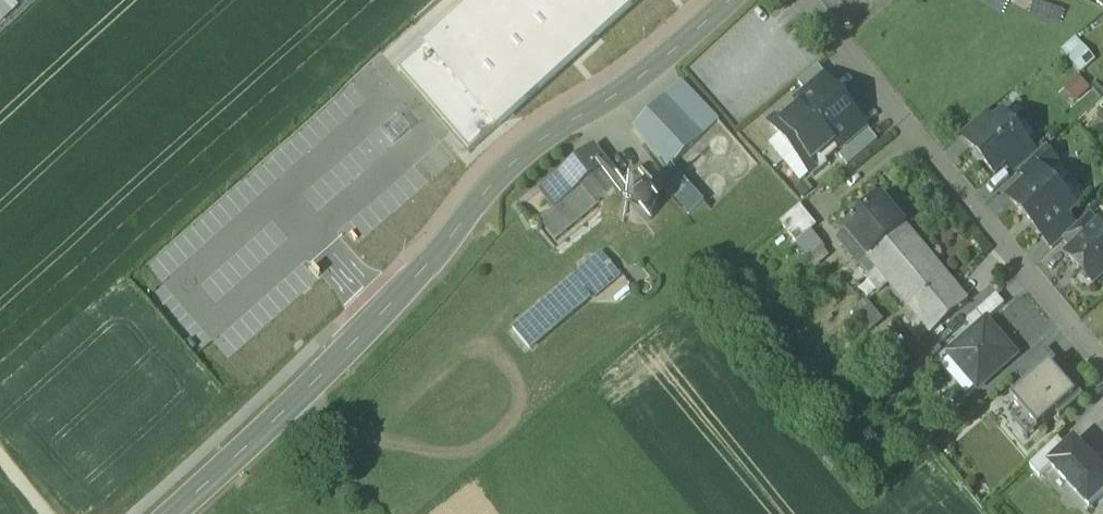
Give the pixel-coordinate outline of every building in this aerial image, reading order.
[(29,0),(0,0),(0,21),(5,25),(31,2),(29,0)] [(420,51),(406,65),(433,96),(432,109),(469,150),(495,126),(638,0),(478,0),(420,51)] [(1082,48),(1071,58),(1080,68),(1091,58),(1082,48)] [(826,77),(817,66),(796,83),(804,92),(823,77),(824,78),(826,77)] [(824,78),(823,77),(804,92),(805,93),(794,102),(798,107),(780,122),(775,117),(769,122),(811,174),(818,169),(810,160),(832,143),(836,148),(863,127),(851,112),(842,101),(824,78)] [(1088,92),(1076,78),(1063,89),(1074,103),(1088,92)] [(717,120),(681,81),(631,126),(668,164),(717,120)] [(853,111),(844,100),(842,101),(851,112),(853,111)] [(794,102),(775,117),(780,122),(798,107),(794,102)] [(1037,137),(1012,108),(1002,117),(1027,145),(1027,146),(1037,137)] [(388,129),(396,137),(411,124),(403,115),(388,129)] [(984,115),(961,135),(970,146),(993,126),(993,125),(984,115)] [(1027,145),(1002,117),(993,125),(993,126),(970,146),(975,151),(978,151),(983,157),(983,160),(994,174),(1007,163),(1007,162),(1027,145)] [(867,129),(837,154),(846,164),(876,139),(867,129)] [(722,132),(716,131),(712,132),(708,135),(706,142),(708,149),(713,153),(719,153),(724,151),(728,146),(729,140),(727,136),(722,132)] [(832,143),(810,160),(818,169),(826,163),(823,159),(836,148),(832,143)] [(592,144),(554,174),(570,193),(605,165),(607,163),(592,144)] [(1027,145),(1007,162),(1007,163),(1016,173),(1019,171),(1036,156),(1027,146),(1027,145)] [(1045,148),(1019,171),(1029,181),(1040,171),(1042,173),(1056,160),(1045,148)] [(702,151),(696,150),(691,152),(688,155),(685,162),(688,169),(693,172),(699,173),(703,171),(707,166),(708,160),(706,155),(702,151)] [(740,152),(734,151),(729,152),(725,156),(723,163),(726,170),(731,173),(737,174),(741,172),(745,167),(746,161),(744,156),(740,152)] [(1056,160),(1042,173),(1073,207),(1087,194),(1056,160)] [(620,183),(605,165),(570,193),(554,174),(538,187),(553,205),(538,217),(554,237),(599,202),(597,200),(620,183)] [(703,204),(669,168),(654,182),(688,218),(703,204)] [(1029,181),(1009,199),(1042,235),(1065,215),(1073,207),(1042,173),(1040,171),(1029,181)] [(720,173),(714,172),(709,173),(705,177),(703,183),(706,190),(711,194),(717,194),(721,193),(725,188),(726,182),(724,177),(720,173)] [(653,195),(645,189),(634,188),(627,192),(622,201),(622,207),(625,215),(632,221),(643,222),(648,220),(655,212),(656,210),(656,204),(653,195)] [(904,226),(881,198),(845,229),(867,256),(904,226)] [(799,205),(778,222),(787,232),(807,215),(799,205)] [(807,215),(787,232),(795,242),(815,225),(807,215)] [(1065,215),(1042,235),(1053,247),(1062,239),(1076,227),(1065,215)] [(1076,227),(1062,239),(1072,249),(1099,226),(1089,215),(1076,227)] [(904,226),(867,256),(876,267),(912,236),(904,226)] [(1068,253),(1074,261),(1076,266),(1080,270),(1080,274),(1085,280),(1090,281),(1093,284),(1102,274),(1102,230),(1099,226),(1072,249),(1068,253)] [(810,231),(796,243),(805,253),(819,242),(810,231)] [(912,236),(876,267),(930,331),(966,301),(912,236)] [(805,253),(804,254),(813,264),(821,258),(819,243),(819,242),(805,253)] [(600,250),(511,326),(529,348),(618,272),(600,250)] [(882,289),(853,312),(868,330),(897,307),(882,289)] [(966,321),(974,331),(985,322),(1005,305),(997,295),(966,321)] [(978,387),(1014,356),(985,322),(974,331),(948,353),(978,387)] [(1018,374),(1027,384),(1049,365),(1053,370),(1060,364),(1047,349),(1018,374)] [(1059,419),(1083,399),(1068,381),(1065,384),(1053,370),(1049,365),(1027,384),(1009,399),(1037,431),(1055,415),(1059,419)] [(1057,439),(1028,465),(1039,476),(1051,465),(1050,465),(1067,450),(1057,439)] [(1074,444),(1067,450),(1050,465),(1051,465),(1088,506),(1102,492),(1102,475),(1074,444)]
